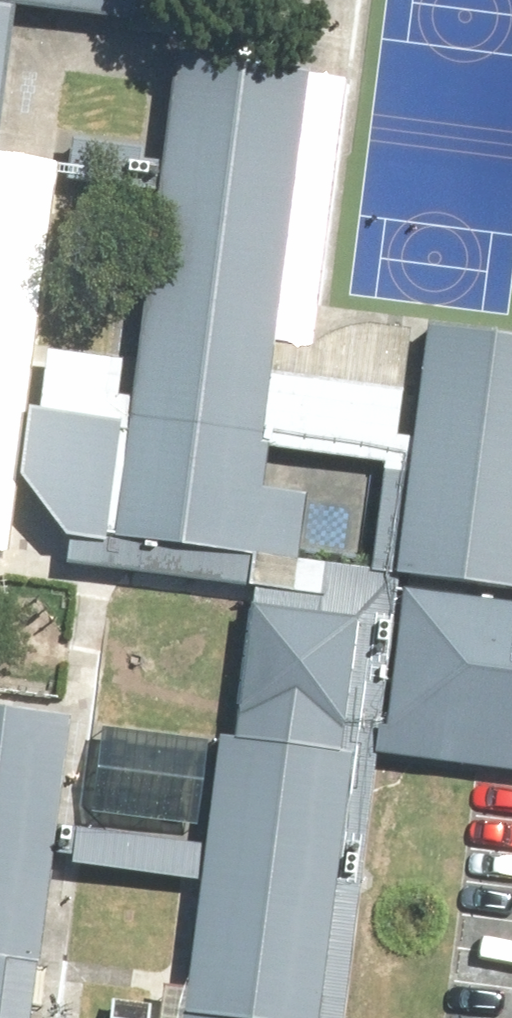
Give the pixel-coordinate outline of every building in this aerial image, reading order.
[(134,17),(136,0),(11,0),(134,17)] [(317,83),(172,64),(163,124),(151,213),(133,365),(109,538),(105,547),(251,567),(317,83)] [(163,124),(70,111),(57,201),(151,213),(163,124)] [(410,311),(375,565),(511,583),(511,325),(410,311)] [(133,365),(44,353),(2,479),(45,547),(109,538),(133,365)] [(151,1017),(318,1017),(359,756),(511,776),(511,608),(217,568),(151,1017)] [(0,704),(0,1017),(21,1017),(63,713),(0,704)] [(174,852),(47,835),(36,917),(162,934),(174,852)]
